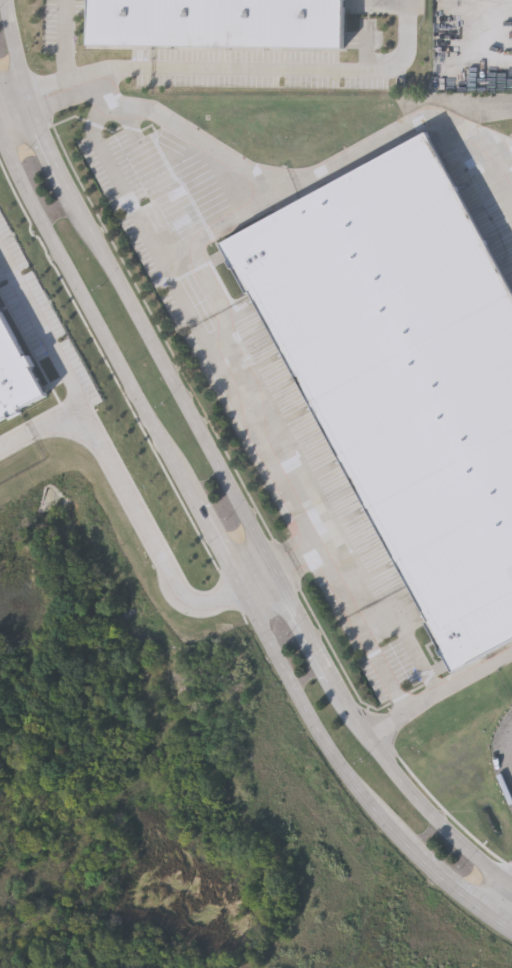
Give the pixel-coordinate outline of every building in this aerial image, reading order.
[(86,38),(87,0),(340,0),(339,42),(86,38)] [(423,130),(511,290),(511,639),(454,671),(218,244),(423,130)] [(46,395),(0,420),(0,311),(46,395)]
